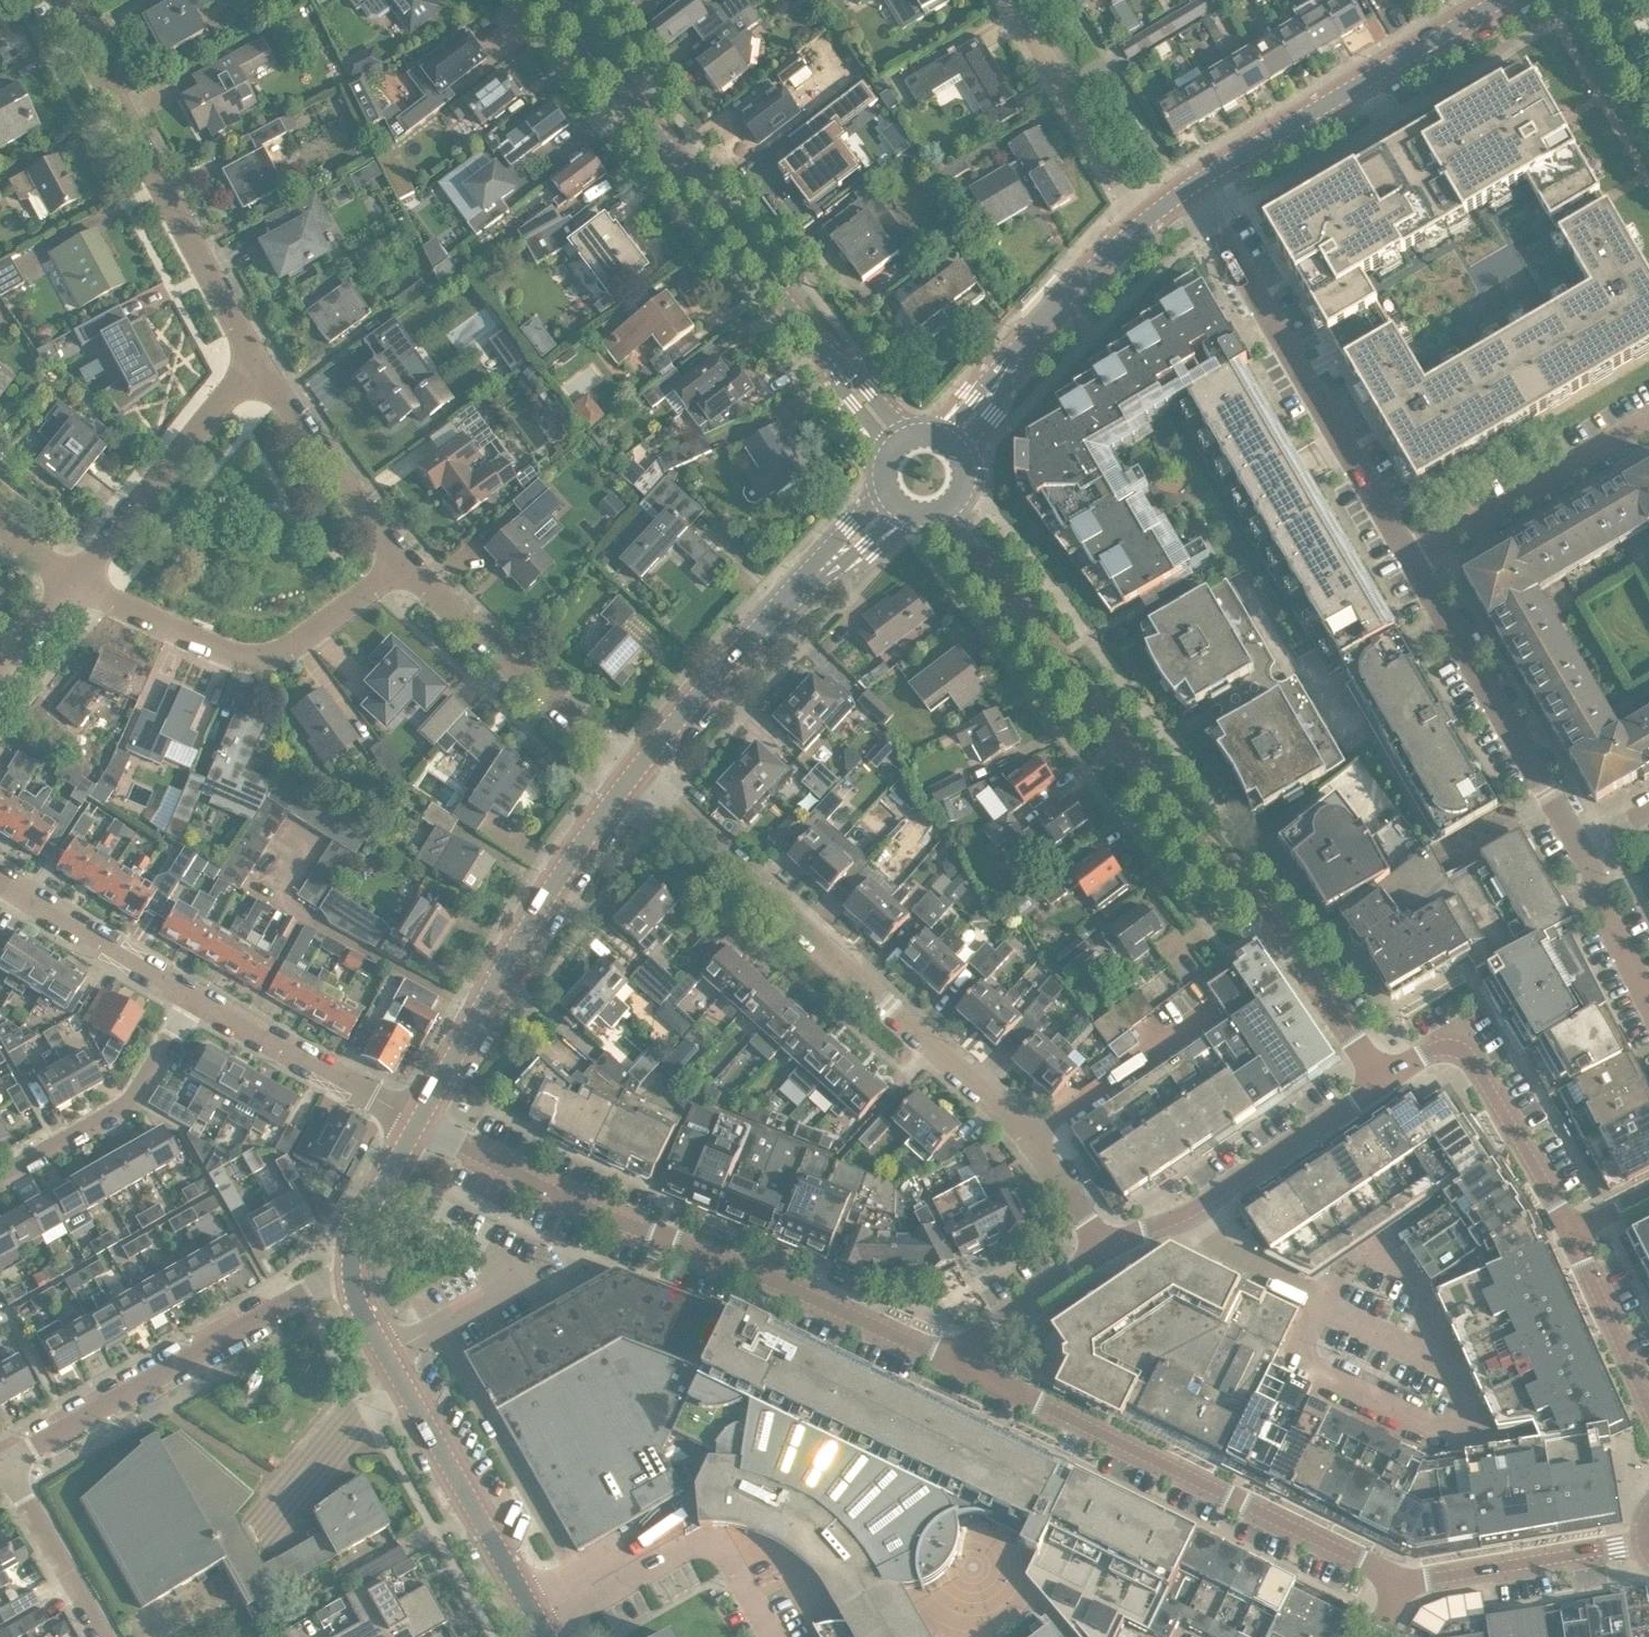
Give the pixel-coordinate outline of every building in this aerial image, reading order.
[(176,4),(163,11),(160,6),(139,18),(160,56),(175,48),(177,52),(208,35),(195,10),(214,0),(173,0),(176,4)] [(440,8),(434,0),(350,0),(356,9),(360,6),(369,17),(379,18),(393,8),(410,30),(440,8)] [(729,21),(749,5),(745,0),(727,0),(716,9),(714,6),(702,3),(700,5),(696,0),(681,0),(665,12),(666,13),(651,24),(657,32),(655,34),(662,42),(664,41),(666,44),(692,24),(695,29),(721,9),(729,21)] [(951,0),(894,0),(908,24),(901,28),(902,29),(951,0)] [(1140,24),(1129,0),(1123,0),(1112,5),(1125,32),(1140,24)] [(1212,10),(1206,0),(1201,0),(1193,5),(1200,17),(1212,10)] [(1223,3),(1223,2),(1222,0),(1206,0),(1212,10),(1223,3)] [(1351,0),(1331,0),(1322,5),(1341,37),(1364,23),(1351,0)] [(734,38),(733,37),(711,54),(709,52),(708,52),(710,54),(699,63),(706,73),(707,71),(720,88),(718,89),(719,90),(747,69),(744,66),(748,63),(752,36),(747,29),(759,19),(749,5),(729,21),(739,34),(734,38)] [(1188,24),(1199,18),(1200,17),(1193,5),(1181,13),(1188,24)] [(1317,52),(1341,37),(1322,5),(1298,20),(1317,52)] [(488,44),(515,25),(506,12),(479,31),(488,44)] [(1176,32),(1188,24),(1181,13),(1169,20),(1176,32)] [(1164,39),(1176,32),(1169,20),(1157,27),(1164,39)] [(1293,66),(1317,52),(1298,20),(1274,34),(1293,66)] [(1153,46),(1164,39),(1157,27),(1146,35),(1153,46)] [(381,113),(384,118),(395,141),(408,131),(453,97),(446,88),(485,58),(465,31),(409,74),(427,97),(403,116),(402,114),(394,104),(381,113)] [(1270,80),(1293,66),(1274,34),(1251,48),(1270,80)] [(1141,54),(1153,46),(1146,35),(1134,42),(1141,54)] [(947,52),(948,54),(904,80),(919,105),(935,96),(935,94),(934,95),(931,90),(959,73),(963,79),(970,91),(983,84),(991,97),(978,104),(992,127),(1021,110),(1013,97),(977,36),(955,50),(954,48),(947,52)] [(274,64),(261,39),(238,51),(238,52),(213,65),(200,71),(208,85),(200,89),(199,87),(182,96),(199,128),(206,124),(212,134),(231,124),(226,115),(233,110),(235,113),(254,103),(240,75),(248,71),(251,76),(274,64)] [(1130,61),(1141,54),(1134,42),(1122,49),(1130,61)] [(1246,94),(1270,80),(1251,48),(1227,62),(1246,94)] [(806,67),(797,55),(774,71),(783,83),(789,79),(806,67)] [(354,58),(343,62),(351,78),(366,70),(361,60),(354,58)] [(1222,108),(1246,94),(1227,62),(1203,77),(1222,108)] [(806,67),(789,79),(794,86),(811,75),(806,67)] [(1264,221),(1417,483),(1648,347),(1648,277),(1526,68),(1264,221)] [(450,107),(459,119),(471,110),(482,124),(493,115),(494,117),(504,110),(502,108),(521,93),(518,89),(522,87),(510,71),(506,74),(504,71),(480,89),(477,86),(450,107)] [(362,75),(342,84),(364,128),(384,118),(362,75)] [(1198,123),(1222,108),(1203,77),(1179,91),(1198,123)] [(787,160),(778,167),(783,173),(784,175),(786,174),(787,176),(783,179),(786,183),(788,181),(793,177),(811,200),(836,182),(838,185),(839,186),(842,184),(841,183),(857,170),(858,171),(861,169),(854,161),(852,162),(838,143),(847,136),(844,133),(842,134),(841,133),(842,131),(839,128),(868,105),(869,106),(877,99),(862,80),(835,101),(808,122),(819,137),(812,143),(811,142),(798,151),(792,156),(793,157),(788,162),(787,160)] [(16,81),(0,90),(0,145),(39,124),(16,81)] [(779,86),(738,117),(758,143),(799,112),(779,86)] [(1175,137),(1198,123),(1179,91),(1156,105),(1175,137)] [(294,94),(288,97),(294,107),(304,102),(301,96),(294,94)] [(526,117),(528,119),(525,121),(534,132),(514,147),(509,141),(498,149),(511,167),(568,123),(551,101),(535,114),(533,111),(526,117)] [(261,145),(285,132),(296,127),(289,113),(248,135),(256,150),(221,169),(242,208),(283,185),(261,145)] [(1009,165),(1008,165),(969,188),(991,225),(1030,202),(1031,203),(1032,203),(1027,195),(1038,188),(1051,210),(1074,196),(1054,162),(1058,160),(1038,126),(1009,143),(1018,159),(1009,165)] [(411,192),(394,159),(388,146),(376,152),(399,198),(411,192)] [(589,151),(563,171),(551,179),(562,193),(552,200),(558,206),(567,199),(568,201),(605,173),(589,151)] [(472,218),(467,222),(476,235),(509,210),(504,202),(503,203),(508,210),(502,214),(493,203),(513,189),(496,166),(493,168),(482,154),(463,168),(466,171),(460,176),(457,173),(443,183),(456,202),(459,200),(472,218)] [(78,198),(56,156),(10,180),(19,198),(26,194),(39,219),(78,198)] [(968,168),(962,157),(932,175),(939,186),(968,168)] [(376,172),(371,164),(351,174),(356,182),(376,172)] [(912,242),(874,192),(883,185),(874,173),(856,188),(863,196),(822,227),(832,239),(832,238),(863,279),(862,279),(863,280),(899,253),(899,252),(912,242)] [(282,231),(260,243),(278,276),(289,270),(290,272),(307,263),(306,261),(324,252),(309,225),(324,217),(313,197),(275,218),(282,231)] [(535,233),(562,218),(551,205),(527,223),(535,233)] [(581,255),(599,278),(597,279),(595,285),(597,290),(602,294),(607,293),(609,292),(610,293),(647,266),(616,225),(614,227),(605,215),(576,237),(562,219),(517,244),(524,257),(550,243),(564,263),(571,258),(573,261),(581,255)] [(106,250),(95,228),(49,253),(77,307),(124,282),(111,259),(108,260),(104,251),(106,250)] [(23,281),(8,255),(0,259),(0,294),(23,281)] [(901,307),(927,340),(947,325),(945,322),(955,314),(949,306),(956,301),(965,311),(985,296),(960,262),(941,277),(930,263),(914,275),(925,289),(901,307)] [(1328,667),(1342,659),(1344,662),(1396,632),(1394,629),(1394,628),(1240,366),(1247,362),(1203,287),(1194,272),(1060,403),(1015,450),(1016,488),(1110,612),(1155,586),(1159,593),(1217,559),(1227,575),(1246,564),(1295,647),(1311,638),(1328,667)] [(401,310),(428,291),(420,279),(393,299),(401,310)] [(370,312),(347,280),(305,311),(328,343),(370,312)] [(659,373),(682,355),(673,344),(694,328),(667,292),(602,343),(618,364),(653,338),(663,350),(650,360),(659,373)] [(117,413),(158,382),(151,369),(166,361),(142,316),(127,325),(125,320),(124,320),(110,328),(102,314),(72,330),(73,330),(75,329),(82,343),(80,344),(81,345),(99,336),(121,377),(101,392),(117,413)] [(395,362),(414,348),(392,317),(362,339),(377,360),(353,377),(354,379),(353,380),(358,386),(359,385),(361,389),(360,390),(364,396),(366,395),(376,409),(375,410),(380,417),(381,416),(383,419),(382,420),(386,426),(388,425),(389,427),(413,410),(421,420),(448,400),(433,380),(422,388),(422,387),(416,391),(395,362)] [(532,320),(523,328),(539,350),(549,343),(532,320)] [(509,328),(492,335),(505,367),(522,361),(509,328)] [(49,342),(36,349),(43,364),(57,356),(50,343),(49,342)] [(483,354),(494,368),(504,360),(492,346),(483,354)] [(564,363),(576,354),(572,348),(560,357),(564,363)] [(674,391),(688,408),(696,402),(695,401),(729,374),(721,363),(715,356),(684,380),(675,369),(642,395),(653,408),(674,391)] [(100,358),(79,366),(84,379),(105,370),(100,358)] [(12,376),(0,367),(0,390),(12,376)] [(695,401),(696,402),(688,408),(685,411),(698,427),(699,426),(703,434),(738,418),(732,405),(731,404),(752,387),(738,368),(729,374),(695,401)] [(590,391),(573,403),(589,426),(606,414),(590,391)] [(69,491),(106,445),(104,443),(112,433),(95,419),(90,424),(59,399),(43,418),(45,420),(36,431),(50,442),(34,462),(69,491)] [(509,468),(514,464),(471,405),(449,421),(459,435),(417,465),(434,489),(443,482),(450,492),(441,499),(456,519),(486,498),(486,496),(513,476),(522,488),(524,487),(523,486),(535,476),(527,466),(515,475),(509,468)] [(790,455),(780,440),(788,436),(778,421),(744,442),(760,468),(748,476),(753,483),(745,488),(744,494),(749,501),(755,502),(762,497),(762,498),(774,490),(777,494),(803,477),(801,473),(806,469),(805,468),(807,466),(797,450),(790,455)] [(590,432),(591,433),(599,445),(607,439),(598,427),(590,432)] [(663,472),(710,450),(703,434),(656,456),(663,472)] [(640,478),(631,467),(624,472),(633,484),(640,478)] [(1623,785),(1641,775),(1644,780),(1648,777),(1648,713),(1618,731),(1595,690),(1586,695),(1569,666),(1577,661),(1561,633),(1553,638),(1545,624),(1553,620),(1537,591),(1565,575),(1560,567),(1574,559),(1578,567),(1606,551),(1601,543),(1615,535),(1620,543),(1648,526),(1648,528),(1648,468),(1625,482),(1622,477),(1506,545),(1509,550),(1464,577),(1595,802),(1623,785)] [(676,472),(669,469),(666,476),(673,479),(676,472)] [(707,585),(728,563),(682,521),(696,506),(703,512),(704,511),(665,476),(643,500),(661,516),(620,560),(641,579),(641,578),(638,575),(665,546),(668,549),(681,535),(703,556),(691,570),(707,585)] [(538,478),(512,501),(522,513),(548,490),(538,478)] [(512,522),(485,548),(498,562),(500,560),(511,572),(509,573),(523,588),(550,563),(538,549),(525,536),(561,504),(548,490),(522,513),(512,522)] [(860,634),(877,655),(932,613),(919,596),(916,599),(908,588),(891,600),(889,597),(873,608),(876,612),(866,619),(871,626),(860,634)] [(1180,702),(1185,708),(1207,695),(1210,700),(1229,689),(1226,684),(1252,669),(1206,588),(1180,603),(1178,598),(1158,609),(1161,614),(1139,626),(1141,634),(1143,640),(1145,647),(1148,654),(1151,661),(1154,667),(1158,674),(1162,680),(1166,686),(1170,691),(1175,697),(1180,702)] [(600,614),(609,622),(598,634),(605,641),(590,658),(614,680),(615,679),(621,685),(634,670),(628,664),(641,651),(618,630),(635,612),(618,596),(600,614)] [(1452,728),(1457,724),(1446,706),(1441,709),(1396,632),(1340,665),(1441,837),(1497,805),(1452,728)] [(381,646),(378,649),(377,653),(377,657),(379,660),(377,663),(381,668),(367,684),(376,693),(364,705),(384,723),(397,709),(392,705),(403,693),(408,697),(411,694),(424,706),(432,698),(433,698),(434,697),(433,697),(442,687),(395,644),(392,647),(388,645),(384,645),(381,646)] [(980,676),(971,664),(968,667),(964,661),(967,659),(959,648),(911,684),(931,711),(952,695),(961,707),(988,687),(982,679),(984,677),(982,674),(980,676)] [(85,672),(67,695),(56,709),(77,726),(89,712),(83,708),(100,687),(122,696),(135,667),(101,652),(91,675),(85,672)] [(875,679),(889,669),(884,662),(870,672),(875,679)] [(797,693),(794,697),(831,732),(853,707),(854,702),(848,697),(850,694),(830,676),(822,685),(813,676),(807,683),(802,682),(796,689),(797,693)] [(196,710),(199,705),(198,704),(201,697),(171,684),(156,716),(144,710),(127,748),(158,762),(175,725),(186,730),(195,709),(196,710)] [(345,727),(337,715),(338,714),(320,689),(291,710),(311,737),(308,740),(324,761),(356,738),(347,725),(345,727)] [(884,724),(893,714),(867,690),(858,700),(884,724)] [(1300,787),(1325,771),(1277,692),(1252,707),(1249,703),(1230,714),(1232,719),(1203,736),(1208,741),(1213,747),(1218,752),(1223,758),(1227,764),(1231,770),(1235,776),(1238,782),(1242,789),(1244,796),(1247,802),(1249,809),(1251,816),(1281,799),(1283,803),(1302,791),(1300,787)] [(441,706),(419,731),(433,744),(435,743),(466,709),(451,696),(442,705),(441,706)] [(831,732),(794,697),(774,718),(791,733),(788,736),(804,751),(824,729),(829,733),(831,732)] [(521,765),(515,761),(518,756),(517,755),(514,760),(502,752),(506,746),(466,709),(435,743),(445,752),(455,741),(479,762),(462,787),(467,790),(451,814),(474,830),(491,806),(506,817),(535,774),(526,768),(521,765)] [(954,731),(961,743),(970,738),(983,762),(1015,745),(1015,744),(1021,741),(1013,727),(1007,730),(996,709),(954,731)] [(202,792),(212,797),(217,786),(261,805),(266,797),(275,782),(244,769),(264,723),(234,710),(218,748),(216,753),(218,754),(215,761),(213,760),(205,779),(190,772),(167,826),(165,830),(164,833),(180,843),(202,792)] [(875,746),(887,757),(896,747),(884,736),(875,746)] [(394,784),(397,781),(406,775),(380,741),(369,749),(394,784)] [(757,743),(738,764),(767,791),(786,770),(757,743)] [(113,790),(129,754),(115,748),(108,765),(96,783),(113,790)] [(16,800),(22,791),(20,789),(37,762),(17,750),(6,767),(8,769),(0,782),(0,824),(16,800)] [(993,792),(1008,812),(1010,814),(1054,780),(1052,776),(1052,773),(1049,769),(1045,768),(1038,758),(993,792)] [(1358,784),(1370,778),(1360,760),(1331,777),(1343,797),(1360,787),(1358,784)] [(75,788),(82,777),(60,762),(53,773),(75,788)] [(832,791),(834,789),(841,781),(819,762),(810,772),(832,791)] [(770,794),(767,791),(738,764),(719,785),(728,794),(720,802),(739,820),(757,801),(760,804),(770,794)] [(823,801),(832,791),(810,772),(801,782),(823,801)] [(935,803),(967,787),(960,773),(929,789),(935,803)] [(275,782),(266,797),(288,811),(310,825),(324,803),(280,775),(275,782)] [(87,796),(95,785),(82,777),(75,788),(70,795),(81,802),(86,795),(87,796)] [(974,801),(988,794),(982,781),(967,789),(974,801)] [(16,800),(0,824),(0,831),(17,843),(41,805),(52,789),(44,784),(31,799),(22,791),(16,800)] [(841,795),(834,789),(809,816),(814,821),(822,812),(827,816),(846,795),(843,793),(841,795)] [(1021,820),(1017,823),(1010,814),(1008,812),(983,830),(996,847),(1007,839),(1015,850),(1028,840),(1032,845),(1048,833),(1055,843),(1087,819),(1069,796),(1037,820),(1038,821),(1028,829),(1021,820)] [(1302,872),(1303,872),(1305,874),(1306,877),(1305,878),(1306,879),(1307,879),(1317,895),(1318,897),(1326,911),(1335,906),(1341,903),(1345,910),(1390,875),(1388,872),(1368,838),(1367,838),(1362,830),(1363,830),(1337,796),(1331,800),(1287,834),(1279,840),(1290,855),(1291,856),(1302,870),(1301,871),(1302,872)] [(261,805),(258,809),(280,823),(288,811),(266,797),(261,805)] [(69,804),(61,799),(52,812),(41,805),(17,843),(37,855),(69,804)] [(1388,850),(1415,831),(1393,800),(1378,810),(1388,824),(1376,833),(1388,850)] [(435,827),(416,857),(471,891),(490,861),(447,834),(456,819),(430,802),(420,818),(435,827)] [(324,803),(310,825),(332,839),(354,853),(368,831),(324,803)] [(273,833),(280,823),(258,809),(251,819),(273,833)] [(55,867),(74,879),(93,850),(93,849),(80,841),(94,820),(82,813),(58,849),(64,853),(55,867)] [(779,848),(802,823),(792,813),(769,839),(779,848)] [(823,817),(788,856),(801,868),(802,867),(808,873),(807,874),(843,836),(823,817)] [(74,879),(95,893),(115,864),(105,857),(110,849),(106,847),(113,836),(121,824),(113,819),(105,831),(93,849),(93,850),(74,879)] [(266,844),(273,833),(251,819),(244,830),(266,844)] [(154,821),(151,830),(158,833),(165,830),(167,826),(154,821)] [(260,854),(266,844),(244,830),(238,840),(260,854)] [(843,836),(807,874),(808,875),(809,873),(815,879),(814,880),(828,892),(847,871),(855,879),(865,868),(871,861),(843,836)] [(1450,975),(1451,973),(1451,971),(1451,970),(1451,968),(1450,967),(1467,956),(1476,971),(1554,930),(1572,920),(1523,836),(1505,847),(1501,841),(1486,850),(1480,853),(1483,859),(1448,879),(1428,845),(1427,846),(1390,875),(1345,910),(1339,914),(1366,948),(1384,980),(1383,980),(1384,982),(1382,983),(1381,984),(1381,985),(1380,987),(1380,988),(1380,990),(1380,992),(1381,993),(1382,994),(1383,995),(1384,996),(1386,997),(1387,997),(1389,997),(1391,997),(1392,996),(1393,998),(1394,997),(1395,999),(1435,975),(1436,976),(1438,978),(1439,978),(1440,979),(1442,979),(1444,979),(1445,979),(1447,978),(1448,977),(1449,976),(1450,975)] [(347,864),(354,853),(332,839),(325,850),(347,864)] [(254,864),(260,854),(238,840),(232,850),(254,864)] [(875,877),(898,850),(889,841),(871,861),(865,868),(875,877)] [(168,871),(179,879),(196,853),(185,846),(168,871)] [(1050,904),(1078,883),(1098,909),(1127,888),(1125,885),(1127,883),(1101,849),(1071,871),(1072,871),(1062,878),(1055,869),(1035,885),(1050,904)] [(254,864),(232,850),(225,861),(247,875),(254,864)] [(325,850),(318,861),(340,875),(347,864),(325,850)] [(115,864),(95,893),(117,907),(137,878),(150,857),(142,851),(128,872),(115,864)] [(191,886),(208,861),(196,853),(179,879),(191,886)] [(957,853),(945,859),(953,877),(962,873),(965,871),(957,853)] [(247,875),(225,861),(216,875),(238,889),(247,875)] [(333,886),(340,875),(318,861),(311,872),(333,886)] [(945,892),(954,901),(955,902),(972,884),(968,876),(965,871),(962,873),(945,892)] [(326,897),(331,889),(333,886),(311,872),(304,883),(326,897)] [(137,878),(117,907),(136,920),(156,890),(137,878)] [(178,944),(198,955),(215,925),(203,919),(219,891),(223,893),(228,884),(216,878),(210,889),(206,895),(200,907),(200,906),(195,914),(178,944)] [(652,879),(633,900),(658,923),(677,902),(666,892),(667,891),(664,888),(663,889),(652,879)] [(864,924),(863,925),(864,925),(898,887),(890,880),(881,889),(869,879),(844,907),(857,919),(858,918),(864,924)] [(319,908),(326,897),(304,883),(297,894),(319,908)] [(902,883),(898,887),(864,925),(864,926),(865,925),(871,930),(870,931),(884,943),(909,915),(898,905),(910,891),(902,883)] [(386,924),(331,889),(326,897),(319,908),(329,923),(404,964),(413,950),(429,960),(453,922),(437,912),(438,911),(434,908),(433,909),(416,899),(399,926),(389,920),(386,924)] [(921,919),(939,899),(929,890),(911,910),(921,919)] [(198,891),(187,910),(175,903),(158,933),(178,944),(195,914),(200,906),(200,907),(206,895),(198,891)] [(930,927),(954,901),(945,892),(939,899),(921,919),(930,927)] [(270,907),(256,899),(252,906),(244,920),(218,966),(238,977),(254,947),(260,938),(249,931),(260,910),(266,914),(270,907)] [(665,929),(658,923),(633,900),(614,921),(615,922),(611,926),(625,939),(629,934),(639,943),(652,930),(659,936),(665,929)] [(1151,915),(1142,904),(1122,919),(1121,917),(1109,926),(1112,931),(1103,938),(1112,949),(1121,942),(1134,960),(1148,949),(1143,942),(1161,928),(1159,926),(1161,924),(1153,914),(1151,915)] [(238,977),(258,989),(296,921),(286,915),(265,953),(254,947),(238,977)] [(218,966),(244,920),(236,916),(227,932),(215,925),(198,955),(218,966)] [(286,1004),(302,974),(292,968),(293,966),(295,967),(308,945),(316,930),(305,923),(266,993),(286,1004)] [(14,932),(0,954),(0,968),(8,973),(2,982),(12,988),(37,948),(28,942),(30,938),(16,929),(14,932)] [(700,961),(705,955),(719,940),(708,930),(689,951),(700,961)] [(920,975),(919,976),(920,976),(956,937),(949,930),(938,941),(925,930),(900,958),(913,970),(914,969),(920,975)] [(1559,940),(1554,930),(1476,971),(1482,983),(1522,1052),(1605,1004),(1570,935),(1559,940)] [(920,977),(921,976),(927,981),(926,982),(940,995),(966,966),(953,955),(963,943),(956,937),(920,976),(920,977)] [(1064,967),(1088,948),(1079,938),(1056,957),(1064,967)] [(1239,963),(1233,967),(1307,1075),(1334,1057),(1264,954),(1265,953),(1257,940),(1253,943),(1254,944),(1235,957),(1239,963)] [(977,970),(995,950),(986,941),(968,961),(977,970)] [(987,978),(1005,959),(1013,949),(1004,941),(995,950),(977,970),(987,978)] [(721,994),(747,965),(745,966),(739,961),(741,959),(739,958),(742,954),(731,945),(728,948),(727,947),(713,963),(705,955),(700,961),(682,980),(691,989),(702,976),(721,994)] [(40,994),(60,962),(37,948),(12,988),(20,993),(26,984),(40,994)] [(356,971),(364,958),(349,950),(342,964),(356,971)] [(582,983),(607,1005),(621,1018),(629,1008),(616,996),(627,983),(619,976),(625,970),(609,955),(603,961),(602,960),(582,983)] [(669,995),(679,984),(650,957),(640,968),(669,995)] [(64,1009),(65,1008),(68,1010),(78,996),(74,993),(86,974),(72,965),(70,968),(60,962),(40,994),(36,1001),(44,1007),(49,999),(64,1009)] [(748,966),(747,965),(721,994),(741,1012),(767,983),(754,971),(753,973),(746,967),(748,966)] [(1307,1075),(1233,967),(1207,985),(1230,1020),(1279,1092),(1278,1093),(1279,1094),(1307,1075)] [(302,974),(286,1004),(306,1015),(329,973),(321,968),(314,981),(302,974)] [(660,1005),(664,1000),(669,995),(640,968),(630,979),(660,1005)] [(379,1066),(390,1071),(406,1043),(416,1049),(435,1014),(429,1011),(437,996),(389,970),(377,992),(402,1006),(390,1027),(380,1021),(361,1055),(369,1060),(368,1062),(378,1068),(379,1066)] [(329,973),(306,1015),(326,1026),(342,997),(342,996),(347,987),(335,981),(337,977),(329,973)] [(675,1009),(692,989),(691,989),(682,980),(679,984),(669,995),(664,1000),(675,1009)] [(982,981),(956,1009),(976,1028),(1007,993),(999,986),(994,992),(982,981)] [(574,1027),(579,1021),(586,1028),(599,1013),(604,1018),(602,1020),(611,1028),(621,1018),(607,1005),(582,983),(561,1005),(562,1006),(557,1012),(574,1027)] [(780,995),(767,983),(741,1012),(761,1029),(786,1001),(786,1000),(785,1002),(779,996),(780,995)] [(91,1025),(123,1044),(142,1012),(101,988),(85,1015),(93,1020),(91,1025)] [(976,1028),(996,1046),(1022,1017),(1010,1007),(1020,997),(1011,988),(1007,993),(976,1028)] [(1096,1028),(1108,1044),(1153,1011),(1138,989),(1092,1023),(1096,1028)] [(1033,1021),(1042,1011),(1051,1001),(1041,992),(1024,1012),(1033,1021)] [(342,997),(326,1026),(346,1038),(362,1008),(342,997)] [(761,1029),(780,1047),(806,1019),(793,1007),(792,1008),(786,1003),(787,1001),(786,1001),(761,1029)] [(1558,1092),(1557,1091),(1565,1087),(1631,1053),(1605,1004),(1522,1052),(1549,1096),(1558,1092)] [(1043,1030),(1052,1020),(1042,1011),(1033,1021),(1043,1030)] [(702,1035),(711,1025),(701,1016),(692,1026),(702,1035)] [(819,1031),(806,1019),(780,1047),(800,1065),(826,1037),(825,1036),(824,1037),(818,1032),(819,1031)] [(1089,1036),(1096,1028),(1086,1019),(1078,1027),(1089,1036)] [(19,1046),(13,1037),(19,1028),(6,1020),(0,1023),(0,1040),(7,1052),(19,1046)] [(1217,1029),(1203,1039),(1252,1110),(1278,1093),(1279,1092),(1230,1020),(1217,1029)] [(19,1028),(13,1037),(19,1046),(37,1035),(21,1025),(19,1028)] [(49,1044),(78,1095),(101,1081),(83,1049),(69,1057),(59,1039),(60,1038),(53,1026),(41,1033),(48,1045),(49,1044)] [(1117,1059),(1139,1043),(1129,1030),(1108,1045),(1117,1059)] [(1049,1043),(1038,1032),(1012,1060),(1032,1079),(1066,1040),(1058,1033),(1049,1043)] [(800,1065),(819,1083),(845,1054),(832,1043),(831,1044),(825,1038),(826,1037),(800,1065)] [(1234,1125),(1235,1124),(1234,1123),(1252,1110),(1203,1039),(1181,1053),(1234,1125)] [(1032,1079),(1052,1097),(1078,1068),(1068,1060),(1077,1050),(1066,1040),(1032,1079)] [(221,1051),(207,1043),(205,1047),(204,1047),(195,1063),(192,1061),(185,1074),(201,1083),(186,1109),(197,1116),(203,1106),(202,1106),(212,1089),(228,1060),(219,1055),(221,1051)] [(54,1108),(78,1095),(49,1044),(48,1045),(51,1049),(41,1055),(49,1069),(36,1076),(54,1108)] [(20,1076),(32,1069),(19,1046),(7,1052),(20,1076)] [(673,1078),(688,1061),(675,1049),(659,1066),(673,1078)] [(623,1088),(601,1068),(602,1067),(612,1056),(606,1050),(595,1063),(594,1062),(575,1084),(544,1056),(512,1091),(527,1105),(532,1099),(538,1102),(530,1118),(551,1128),(548,1134),(592,1156),(593,1153),(625,1089),(623,1088)] [(845,1054),(819,1083),(814,1089),(833,1107),(865,1072),(864,1072),(863,1073),(857,1068),(858,1066),(856,1065),(859,1062),(848,1051),(845,1054)] [(1098,1078),(1120,1063),(1112,1052),(1090,1068),(1098,1078)] [(1181,1053),(1161,1067),(1212,1138),(1232,1124),(1232,1126),(1234,1125),(1181,1053)] [(1565,1087),(1557,1091),(1558,1092),(1609,1192),(1648,1171),(1648,1089),(1631,1053),(1565,1087)] [(622,1086),(632,1075),(612,1056),(602,1067),(622,1086)] [(212,1089),(202,1106),(203,1106),(197,1116),(196,1118),(206,1123),(216,1106),(228,1113),(235,1102),(251,1073),(253,1069),(239,1061),(237,1065),(228,1060),(212,1089)] [(1161,1067),(1141,1081),(1192,1153),(1193,1152),(1192,1151),(1212,1138),(1161,1067)] [(865,1072),(833,1107),(831,1109),(839,1117),(847,1108),(859,1119),(885,1090),(884,1090),(888,1087),(875,1075),(872,1079),(871,1078),(870,1080),(864,1074),(865,1072)] [(274,1086),(251,1073),(235,1102),(228,1113),(226,1117),(249,1130),(258,1115),(274,1086)] [(635,1093),(639,1084),(641,1082),(632,1075),(622,1086),(635,1093)] [(688,1113),(692,1104),(667,1076),(660,1083),(688,1113)] [(702,1096),(709,1085),(699,1079),(692,1090),(702,1096)] [(1191,1154),(1192,1153),(1141,1081),(1099,1109),(1150,1182),(1151,1181),(1150,1179),(1190,1152),(1191,1154)] [(12,1101),(23,1095),(17,1083),(5,1090),(12,1101)] [(714,1104),(721,1093),(709,1085),(702,1096),(714,1104)] [(267,1120),(281,1128),(297,1099),(274,1086),(258,1115),(249,1130),(251,1127),(260,1132),(267,1120)] [(628,1167),(658,1105),(635,1093),(625,1089),(593,1153),(627,1170),(628,1167)] [(912,1138),(938,1109),(918,1091),(892,1120),(912,1138)] [(19,1113),(30,1107),(23,1095),(12,1101),(19,1113)] [(1437,1186),(1456,1173),(1461,1180),(1488,1161),(1445,1099),(1420,1117),(1407,1099),(1406,1100),(1407,1102),(1388,1114),(1387,1112),(1387,1113),(1437,1186)] [(191,1128),(196,1118),(197,1116),(186,1109),(173,1102),(167,1114),(191,1128)] [(753,1118),(757,1108),(760,1107),(747,1102),(742,1114),(753,1118)] [(693,1104),(692,1104),(688,1113),(689,1114),(667,1167),(672,1169),(664,1188),(686,1197),(720,1116),(693,1104)] [(658,1105),(628,1167),(651,1178),(681,1116),(658,1105)] [(767,1124),(771,1112),(760,1107),(757,1108),(753,1118),(767,1124)] [(945,1116),(938,1109),(912,1138),(906,1145),(926,1163),(932,1156),(939,1163),(961,1152),(964,1150),(949,1137),(958,1128),(957,1127),(960,1124),(948,1113),(945,1116)] [(1149,1182),(1150,1182),(1099,1109),(1070,1129),(1103,1177),(1098,1180),(1114,1204),(1128,1195),(1129,1196),(1149,1182)] [(339,1171),(363,1129),(332,1112),(318,1139),(305,1131),(291,1155),(315,1168),(319,1160),(339,1171)] [(1367,1126),(1366,1127),(1416,1200),(1437,1186),(1387,1113),(1385,1114),(1387,1115),(1368,1128),(1367,1126)] [(712,1206),(716,1207),(749,1126),(721,1114),(720,1116),(686,1197),(711,1208),(712,1206)] [(868,1149),(890,1125),(881,1116),(858,1140),(868,1149)] [(806,1140),(811,1128),(812,1128),(799,1123),(794,1135),(806,1140)] [(286,1154),(299,1131),(287,1124),(274,1148),(285,1154),(286,1154)] [(722,1210),(721,1213),(744,1222),(744,1223),(779,1138),(749,1126),(716,1207),(722,1210)] [(160,1127),(137,1141),(154,1170),(177,1157),(160,1127)] [(1346,1141),(1396,1214),(1416,1200),(1366,1127),(1365,1128),(1366,1129),(1348,1142),(1346,1140),(1346,1141)] [(829,1140),(831,1136),(812,1128),(811,1128),(806,1140),(836,1152),(842,1145),(829,1140)] [(201,1163),(210,1145),(193,1136),(189,1143),(201,1163)] [(769,1231),(773,1233),(808,1149),(779,1138),(744,1223),(768,1232),(769,1231)] [(137,1141),(114,1154),(131,1183),(154,1170),(137,1141)] [(1326,1154),(1325,1155),(1375,1228),(1396,1214),(1346,1141),(1345,1141),(1346,1143),(1327,1156),(1326,1154)] [(1013,1190),(1018,1187),(1005,1163),(1002,1164),(1001,1165),(992,1169),(984,1166),(974,1145),(964,1150),(978,1177),(1006,1233),(1016,1228),(1017,1230),(1028,1225),(1027,1223),(1029,1221),(1028,1219),(1030,1218),(1027,1212),(1025,1213),(1013,1190)] [(204,1169),(207,1173),(218,1167),(236,1157),(216,1146),(204,1169)] [(252,1175),(264,1169),(252,1148),(240,1154),(252,1175)] [(802,1247),(825,1191),(837,1161),(808,1149),(773,1233),(774,1233),(774,1235),(802,1247)] [(131,1183),(114,1154),(91,1167),(108,1196),(131,1183)] [(286,1154),(285,1154),(274,1160),(287,1183),(298,1176),(286,1154)] [(1305,1168),(1355,1242),(1375,1228),(1325,1155),(1324,1155),(1326,1157),(1307,1170),(1306,1168),(1305,1168)] [(867,1173),(837,1161),(825,1191),(802,1247),(826,1256),(835,1233),(841,1235),(867,1173)] [(1404,1243),(1412,1254),(1507,1190),(1488,1161),(1461,1180),(1462,1181),(1442,1194),(1449,1204),(1417,1226),(1420,1232),(1404,1243)] [(91,1167),(68,1180),(85,1209),(108,1196),(91,1167)] [(231,1215),(242,1208),(218,1167),(207,1173),(231,1215)] [(1286,1182),(1285,1182),(1335,1255),(1355,1242),(1305,1168),(1304,1169),(1305,1171),(1302,1173),(1301,1173),(1298,1174),(1298,1176),(1294,1179),(1292,1178),(1290,1180),(1290,1181),(1287,1183),(1286,1182)] [(846,1238),(837,1260),(860,1270),(862,1264),(874,1233),(887,1181),(867,1173),(841,1235),(846,1238)] [(893,1180),(892,1235),(892,1248),(894,1249),(894,1265),(927,1267),(910,1235),(910,1234),(912,1234),(912,1235),(935,1223),(924,1201),(915,1205),(913,1201),(919,1197),(922,1188),(915,1174),(904,1177),(893,1180)] [(85,1209),(68,1180),(66,1176),(55,1182),(57,1186),(46,1193),(62,1222),(69,1234),(92,1221),(85,1209)] [(1006,1233),(978,1177),(955,1189),(967,1212),(984,1244),(986,1243),(987,1245),(997,1240),(996,1238),(1006,1233)] [(202,1178),(180,1190),(187,1202),(208,1189),(202,1178)] [(887,1181),(874,1233),(862,1264),(860,1270),(861,1270),(864,1265),(894,1265),(894,1249),(892,1248),(892,1235),(893,1180),(888,1181),(887,1181)] [(1265,1196),(1264,1196),(1314,1270),(1335,1255),(1285,1182),(1284,1183),(1285,1185),(1266,1197),(1265,1196)] [(967,1212),(955,1189),(933,1200),(961,1255),(972,1250),(973,1252),(983,1247),(982,1245),(984,1244),(967,1212)] [(1507,1190),(1412,1254),(1430,1281),(1525,1217),(1526,1217),(1507,1190)] [(311,1222),(294,1191),(270,1205),(287,1235),(311,1222)] [(39,1235),(62,1222),(46,1193),(23,1206),(39,1235)] [(1312,1271),(1314,1270),(1264,1196),(1263,1197),(1265,1199),(1246,1211),(1245,1209),(1243,1211),(1254,1227),(1255,1227),(1271,1251),(1312,1271)] [(152,1221),(164,1215),(157,1203),(145,1210),(152,1221)] [(287,1235),(270,1205),(245,1219),(263,1249),(287,1235)] [(23,1206),(0,1219),(0,1220),(16,1249),(32,1240),(35,1245),(42,1241),(39,1235),(23,1206)] [(185,1226),(197,1219),(190,1208),(179,1214),(185,1226)] [(140,1228),(152,1221),(145,1210),(134,1217),(140,1228)] [(174,1232),(185,1226),(179,1214),(167,1221),(174,1232)] [(1525,1217),(1430,1281),(1436,1294),(1497,1429),(1554,1420),(1557,1435),(1608,1427),(1618,1422),(1525,1217)] [(0,1220),(0,1258),(16,1249),(0,1220)] [(1641,1264),(1648,1260),(1648,1222),(1626,1234),(1641,1264)] [(910,1235),(927,1267),(930,1272),(953,1260),(935,1223),(912,1235),(912,1234),(910,1234),(910,1235)] [(106,1248),(117,1241),(111,1230),(99,1236),(106,1248)] [(139,1252),(151,1245),(144,1234),(133,1240),(139,1252)] [(94,1254),(106,1248),(99,1236),(88,1243),(94,1254)] [(201,1252),(217,1280),(239,1268),(240,1268),(223,1238),(223,1239),(201,1252)] [(127,1258),(139,1252),(133,1240),(121,1247),(127,1258)] [(1063,1359),(1057,1372),(1137,1411),(1160,1361),(1165,1363),(1164,1364),(1202,1381),(1230,1326),(1280,1346),(1298,1308),(1170,1244),(1052,1325),(1059,1335),(1054,1338),(1063,1350),(1063,1359)] [(194,1294),(217,1280),(201,1252),(178,1265),(194,1294)] [(171,1307),(194,1294),(178,1265),(171,1253),(161,1259),(167,1271),(155,1278),(171,1307)] [(59,1274),(71,1267),(65,1256),(53,1263),(59,1274)] [(93,1278),(104,1272),(98,1260),(86,1267),(93,1278)] [(1641,1264),(1648,1280),(1648,1260),(1641,1264)] [(37,1287),(48,1281),(59,1274),(53,1263),(31,1275),(37,1287)] [(81,1285),(93,1278),(86,1267),(74,1273),(81,1285)] [(470,1361),(489,1394),(487,1395),(493,1406),(496,1405),(578,1550),(684,1490),(681,1485),(671,1467),(662,1451),(672,1431),(727,1319),(730,1313),(731,1312),(729,1311),(725,1318),(709,1312),(711,1304),(642,1278),(640,1285),(617,1277),(596,1289),(593,1283),(465,1355),(469,1362),(470,1361)] [(148,1320),(171,1307),(155,1278),(132,1291),(148,1320)] [(14,1300),(26,1293),(19,1282),(8,1288),(14,1300)] [(47,1304),(58,1298),(51,1286),(40,1293),(47,1304)] [(102,1346),(125,1333),(109,1304),(102,1291),(91,1297),(98,1310),(86,1317),(102,1346)] [(148,1320),(132,1291),(109,1304),(125,1333),(148,1320)] [(35,1311),(47,1304),(40,1293),(29,1299),(35,1311)] [(1054,1483),(1060,1472),(1036,1461),(970,1429),(974,1422),(792,1334),(788,1341),(730,1313),(727,1319),(672,1431),(713,1451),(696,1487),(700,1526),(708,1525),(716,1525),(723,1525),(734,1527),(735,1526),(745,1528),(756,1531),(766,1535),(786,1546),(803,1560),(812,1567),(826,1578),(841,1586),(859,1593),(878,1597),(897,1599),(899,1603),(902,1602),(900,1598),(898,1594),(897,1589),(896,1587),(901,1587),(909,1587),(915,1586),(920,1585),(922,1589),(924,1588),(923,1584),(927,1582),(931,1580),(935,1578),(937,1576),(938,1576),(939,1575),(941,1573),(944,1570),(947,1567),(949,1564),(951,1560),(953,1557),(955,1553),(957,1549),(958,1545),(958,1540),(959,1528),(958,1523),(957,1519),(956,1515),(972,1513),(988,1515),(992,1516),(993,1514),(990,1513),(993,1507),(994,1503),(1011,1512),(1026,1519),(1040,1476),(1043,1477),(1043,1478),(1054,1483)] [(79,1359),(102,1346),(86,1317),(63,1330),(79,1359)] [(41,1343),(40,1342),(32,1347),(44,1369),(52,1364),(57,1373),(57,1372),(79,1359),(63,1330),(60,1324),(49,1330),(52,1336),(41,1343)] [(1248,1465),(1292,1376),(1270,1365),(1278,1349),(1280,1346),(1230,1326),(1202,1381),(1164,1364),(1165,1363),(1160,1361),(1137,1411),(1248,1465)] [(31,1386),(31,1387),(32,1386),(11,1349),(2,1354),(6,1362),(0,1366),(0,1383),(9,1399),(31,1386)] [(1306,1397),(1311,1385),(1292,1376),(1248,1465),(1270,1476),(1306,1397)] [(246,1395),(257,1389),(252,1381),(241,1386),(246,1395)] [(9,1399),(0,1383),(0,1404),(9,1399)] [(1270,1476),(1292,1487),(1330,1409),(1306,1397),(1270,1476)] [(1353,1420),(1330,1409),(1292,1487),(1315,1498),(1353,1420)] [(1338,1509),(1376,1431),(1353,1420),(1315,1498),(1338,1509)] [(1557,1435),(1543,1437),(1556,1524),(1611,1515),(1600,1451),(1611,1449),(1608,1427),(1557,1435)] [(1377,1432),(1376,1431),(1338,1509),(1359,1519),(1397,1442),(1385,1436),(1387,1432),(1379,1428),(1377,1432)] [(220,1562),(245,1606),(252,1619),(263,1613),(260,1606),(256,1600),(388,1525),(358,1473),(311,1511),(322,1531),(260,1567),(258,1563),(258,1564),(250,1550),(256,1547),(242,1522),(236,1525),(232,1517),(251,1494),(178,1432),(157,1444),(152,1437),(144,1442),(145,1443),(79,1498),(141,1607),(173,1589),(176,1595),(184,1590),(181,1584),(195,1576),(199,1582),(206,1578),(203,1572),(220,1562)] [(1554,1524),(1556,1524),(1543,1437),(1465,1451),(1479,1537),(1533,1528),(1533,1526),(1553,1522),(1554,1524)] [(1359,1519),(1387,1534),(1425,1455),(1397,1442),(1359,1519)] [(1448,1542),(1479,1537),(1465,1451),(1435,1456),(1448,1542)] [(1415,1548),(1448,1542),(1435,1456),(1428,1457),(1425,1455),(1387,1534),(1415,1548)] [(680,1462),(671,1467),(681,1485),(690,1479),(680,1462)] [(1043,1478),(1043,1477),(1040,1476),(1026,1519),(1018,1542),(1026,1546),(1037,1552),(1026,1575),(1078,1636),(1116,1636),(1124,1619),(1147,1630),(1197,1532),(1198,1530),(1077,1471),(1067,1490),(1054,1483),(1043,1478)] [(766,1535),(756,1531),(745,1528),(735,1526),(734,1527),(745,1529),(755,1532),(765,1536),(775,1540),(782,1545),(790,1550),(803,1560),(809,1566),(823,1584),(831,1598),(845,1622),(842,1622),(828,1623),(814,1627),(819,1636),(926,1636),(923,1636),(908,1609),(906,1606),(897,1589),(898,1594),(900,1598),(902,1602),(899,1603),(897,1599),(878,1597),(859,1593),(841,1586),(826,1578),(812,1567),(803,1560),(786,1546),(766,1535)] [(1147,1630),(1161,1636),(1171,1636),(1185,1608),(1189,1610),(1221,1545),(1197,1533),(1197,1532),(1147,1630)] [(8,1580),(3,1570),(28,1556),(18,1539),(7,1545),(0,1534),(0,1585),(8,1580)] [(1246,1557),(1221,1545),(1189,1610),(1193,1611),(1187,1624),(1207,1634),(1246,1557)] [(354,1588),(366,1581),(406,1558),(399,1546),(347,1575),(354,1588)] [(397,1577),(415,1567),(410,1557),(391,1568),(397,1577)] [(1270,1568),(1270,1569),(1246,1557),(1207,1634),(1213,1636),(1232,1636),(1234,1632),(1238,1634),(1270,1568)] [(1294,1580),(1294,1581),(1271,1569),(1270,1568),(1238,1634),(1242,1635),(1241,1636),(1268,1636),(1291,1589),(1295,1581),(1294,1580)] [(380,1575),(362,1585),(387,1630),(436,1602),(425,1584),(395,1601),(380,1575)] [(1555,1585),(1552,1576),(1538,1580),(1543,1597),(1562,1591),(1560,1583),(1555,1585)] [(387,1630),(362,1585),(344,1595),(359,1621),(332,1636),(374,1636),(387,1630)] [(3,1591),(9,1602),(18,1597),(14,1590),(8,1588),(3,1591)] [(15,1614),(38,1601),(32,1589),(8,1603),(15,1614)] [(1268,1636),(1339,1636),(1349,1618),(1348,1614),(1346,1613),(1344,1618),(1333,1613),(1336,1608),(1301,1591),(1300,1593),(1291,1589),(1268,1636)] [(1564,1636),(1626,1636),(1620,1600),(1611,1601),(1560,1609),(1560,1611),(1564,1636)] [(387,1630),(391,1636),(417,1636),(446,1620),(436,1602),(387,1630)] [(15,1614),(8,1603),(0,1607),(0,1615),(3,1621),(15,1614)] [(26,1632),(48,1619),(42,1607),(19,1620),(26,1632)] [(329,1616),(323,1607),(314,1612),(319,1622),(329,1616)] [(1488,1622),(1488,1621),(1486,1621),(1488,1636),(1564,1636),(1560,1611),(1544,1613),(1543,1612),(1542,1612),(1542,1614),(1525,1616),(1525,1615),(1523,1615),(1524,1617),(1507,1619),(1506,1618),(1505,1618),(1505,1619),(1488,1622)] [(1051,1624),(1049,1626),(1044,1618),(1029,1629),(1035,1636),(1061,1636),(1051,1624)] [(26,1632),(19,1620),(7,1627),(13,1636),(16,1636),(26,1632)] [(1486,1621),(1452,1626),(1447,1635),(1447,1636),(1488,1636),(1486,1621)] [(1137,1635),(1122,1628),(1117,1636),(1136,1636),(1137,1635)]
